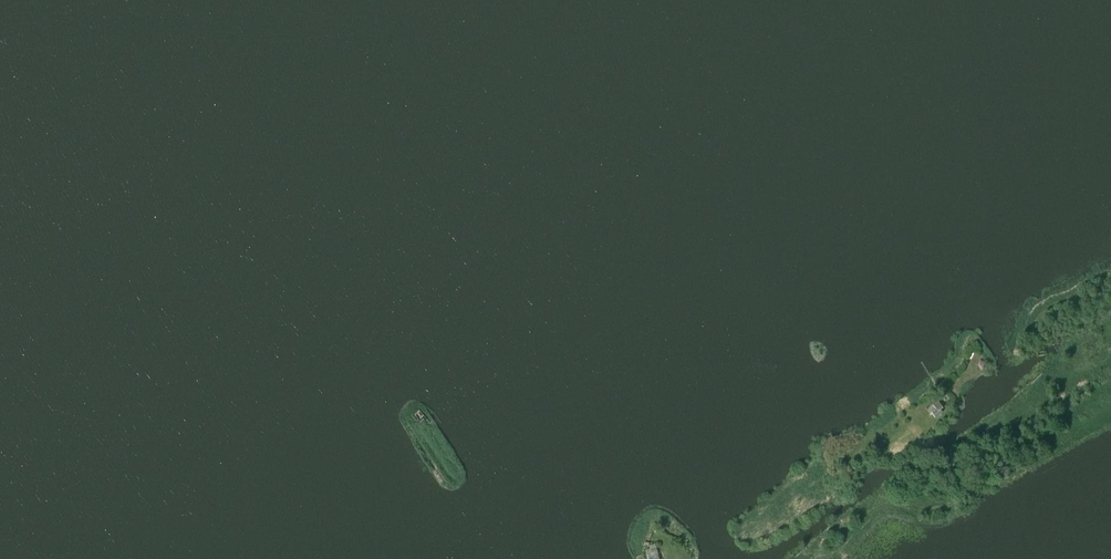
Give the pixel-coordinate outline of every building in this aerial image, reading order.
[(937,402),(932,405),(936,410),(931,413),(935,418),(942,413),(940,410),(942,409),(937,402)] [(645,550),(648,558),(659,558),(655,544),(649,545),(650,548),(645,550)]
